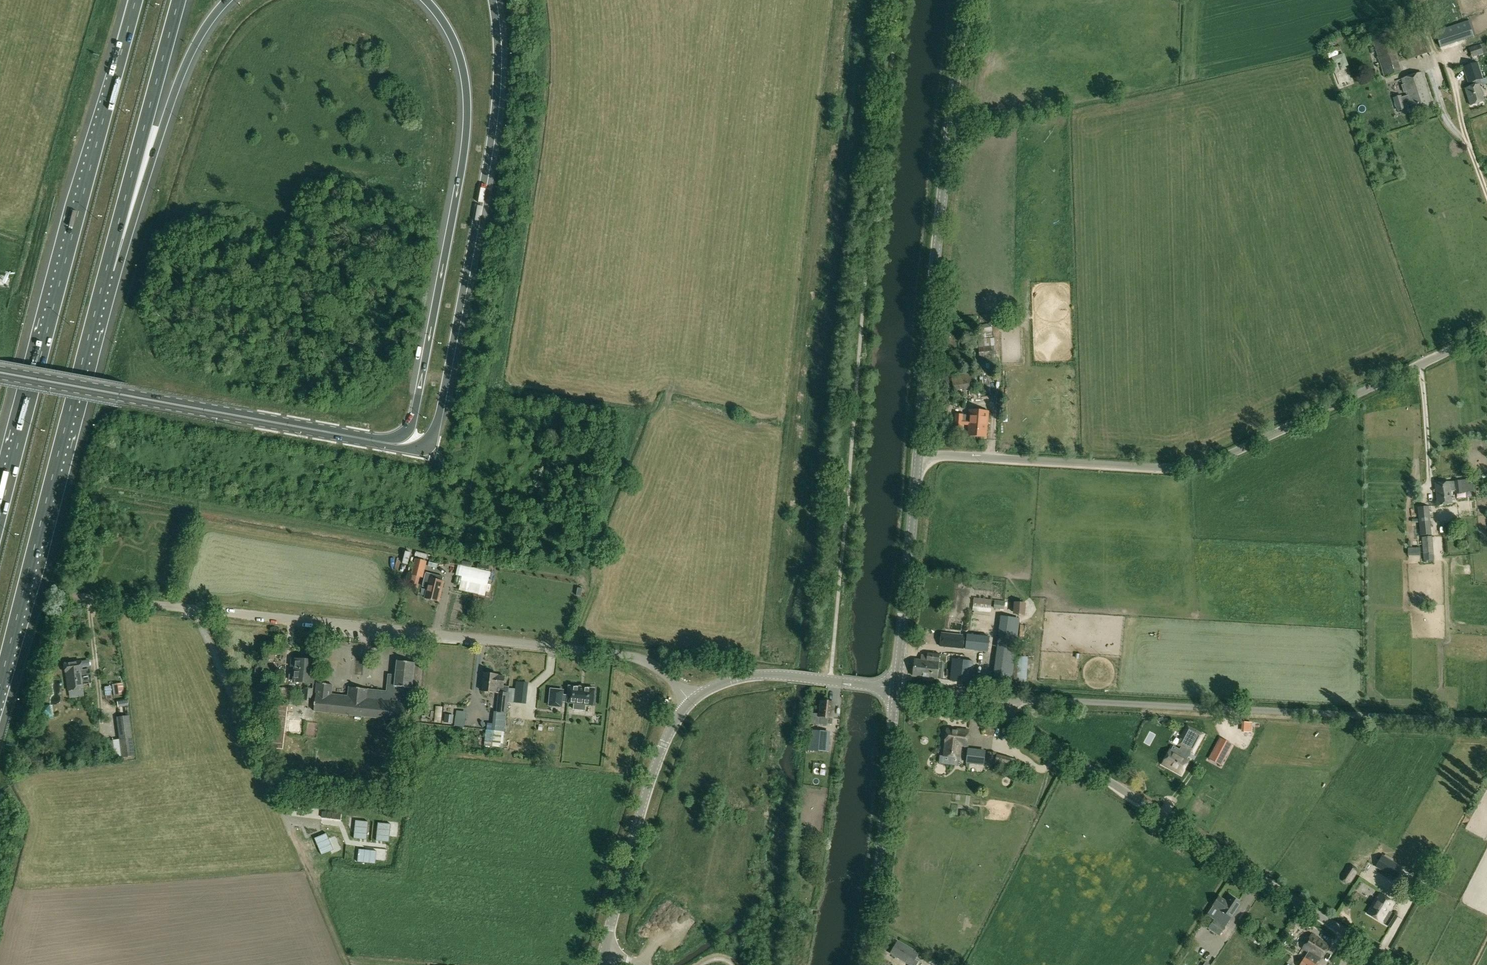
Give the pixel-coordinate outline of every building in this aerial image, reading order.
[(1436,32),(1441,47),(1473,37),(1468,21),(1436,32)] [(1371,39),(1384,78),(1401,72),(1389,33),(1371,39)] [(1402,44),(1407,60),(1429,53),(1423,37),(1402,44)] [(1469,48),(1471,58),(1483,54),(1480,45),(1469,48)] [(1462,67),(1468,84),(1483,79),(1478,62),(1462,67)] [(1394,100),(1397,111),(1404,109),(1404,107),(1410,105),(1411,111),(1431,105),(1421,73),(1401,79),(1406,95),(1394,100)] [(1484,101),(1479,85),(1465,89),(1470,105),(1484,101)] [(1453,108),(1447,111),(1452,121),(1458,118),(1453,108)] [(998,320),(1000,327),(1023,322),(1021,315),(998,320)] [(994,338),(993,338),(993,331),(992,332),(990,323),(982,325),(983,332),(977,332),(977,340),(978,340),(978,347),(980,359),(992,358),(992,357),(996,357),(994,346),(994,338)] [(953,391),(976,388),(974,374),(952,377),(953,391)] [(979,377),(980,393),(991,392),(990,382),(987,377),(979,377)] [(964,415),(955,414),(954,428),(963,429),(963,425),(969,426),(968,436),(985,437),(986,424),(987,424),(988,412),(970,411),(969,421),(963,420),(964,415)] [(1473,495),(1471,484),(1468,485),(1467,480),(1434,484),(1437,506),(1452,504),(1450,492),(1454,491),(1454,494),(1467,492),(1468,496),(1473,495)] [(834,502),(843,502),(844,482),(834,482),(834,502)] [(1465,526),(1481,524),(1480,512),(1471,513),(1471,506),(1464,506),(1465,526)] [(1417,508),(1420,536),(1431,535),(1428,507),(1417,508)] [(1434,560),(1432,537),(1422,538),(1424,561),(1434,560)] [(405,559),(411,561),(414,548),(409,547),(405,559)] [(411,575),(423,578),(427,562),(415,559),(411,575)] [(485,596),(490,572),(458,565),(456,575),(457,576),(455,584),(460,585),(459,590),(478,594),(478,595),(485,596)] [(422,587),(426,588),(427,588),(425,598),(439,602),(443,582),(442,582),(443,577),(431,574),(425,573),(422,587)] [(974,598),(973,607),(987,609),(991,609),(992,600),(974,598)] [(1024,616),(1025,604),(1015,603),(1014,615),(1024,616)] [(991,628),(991,622),(996,622),(997,613),(985,612),(984,628),(991,628)] [(77,615),(67,614),(68,626),(73,626),(73,622),(77,622),(77,615)] [(1018,630),(1019,622),(1002,620),(1001,628),(1018,630)] [(942,633),(941,647),(963,649),(963,648),(966,648),(966,649),(988,652),(989,638),(967,636),(967,637),(964,637),(965,636),(942,633)] [(1032,673),(1032,652),(1023,652),(1023,673),(1032,673)] [(943,662),(939,661),(940,655),(928,653),(927,656),(921,655),(921,660),(915,659),(913,677),(923,678),(922,680),(929,681),(929,678),(937,679),(941,680),(943,662)] [(997,656),(994,681),(1011,684),(1014,658),(997,656)] [(971,683),(973,661),(953,659),(950,680),(971,683)] [(291,667),(295,667),(294,673),(289,673),(289,681),(313,684),(315,661),(295,660),(295,661),(291,661),(291,667)] [(331,695),(332,685),(317,683),(314,711),(408,722),(410,703),(414,663),(397,661),(396,676),(388,675),(387,691),(349,687),(348,696),(331,695)] [(80,671),(81,671),(80,662),(64,664),(65,673),(66,672),(68,691),(82,689),(80,671)] [(277,680),(277,684),(284,685),(285,675),(278,674),(278,676),(271,675),(271,680),(277,680)] [(496,693),(498,693),(496,711),(507,713),(508,702),(509,693),(508,693),(509,686),(503,686),(504,678),(498,677),(498,675),(484,674),(482,691),(496,693)] [(115,691),(127,690),(126,680),(115,680),(115,691)] [(516,681),(515,689),(515,690),(525,691),(526,682),(516,681)] [(293,702),(294,688),(282,687),(281,701),(286,702),(286,705),(293,705),(293,702)] [(568,703),(569,703),(575,703),(574,710),(585,711),(586,705),(592,705),(593,706),(593,704),(594,690),(595,689),(594,689),(593,689),(585,688),(579,688),(570,687),(569,687),(569,688),(569,696),(563,695),(562,702),(568,703)] [(305,689),(304,700),(313,701),(314,689),(305,689)] [(551,690),(549,706),(561,707),(562,702),(563,695),(563,691),(551,690)] [(826,726),(827,718),(832,718),(834,703),(821,702),(819,715),(812,714),(811,724),(826,726)] [(39,707),(40,717),(50,715),(49,705),(39,707)] [(283,749),(287,707),(272,706),(268,747),(283,749)] [(464,727),(467,712),(457,711),(454,726),(464,727)] [(506,723),(507,713),(496,711),(494,711),(493,723),(488,723),(487,730),(485,746),(503,748),(505,732),(494,731),(495,721),(506,723)] [(134,756),(128,716),(116,718),(121,758),(134,756)] [(494,731),(505,732),(506,723),(495,721),(494,731)] [(1197,752),(1206,727),(1193,722),(1183,747),(1197,752)] [(984,735),(993,737),(996,726),(986,724),(984,735)] [(944,756),(959,758),(961,747),(966,747),(968,731),(947,729),(944,756)] [(38,732),(41,743),(46,741),(43,731),(38,732)] [(826,752),(828,733),(810,731),(808,750),(826,752)] [(1220,738),(1208,759),(1221,766),(1232,745),(1220,738)] [(967,762),(983,765),(985,752),(969,749),(967,762)] [(1170,750),(1162,764),(1181,774),(1189,760),(1170,750)] [(997,754),(994,765),(1008,768),(1011,758),(997,754)] [(356,819),(353,837),(366,839),(369,821),(356,819)] [(378,823),(376,840),(389,842),(391,824),(378,823)] [(327,832),(315,837),(321,854),(333,849),(327,832)] [(359,849),(357,861),(375,864),(377,851),(359,849)] [(1402,868),(1394,863),(1383,856),(1376,867),(1376,868),(1395,880),(1402,868)] [(1341,876),(1341,881),(1345,884),(1351,883),(1357,872),(1356,868),(1352,864),(1347,866),(1341,876)] [(1382,922),(1386,924),(1385,925),(1390,928),(1398,917),(1393,913),(1392,914),(1389,911),(1394,903),(1380,894),(1367,914),(1382,923),(1382,922)] [(1220,910),(1231,918),(1241,904),(1230,896),(1220,910)] [(1225,927),(1214,920),(1207,929),(1219,936),(1225,927)] [(1251,931),(1247,939),(1254,943),(1255,941),(1260,944),(1263,939),(1255,935),(1255,934),(1251,931)] [(1311,934),(1302,948),(1308,952),(1300,964),(1315,964),(1319,959),(1320,960),(1329,946),(1311,934)] [(892,951),(898,954),(896,957),(910,964),(917,954),(897,942),(892,951)]
